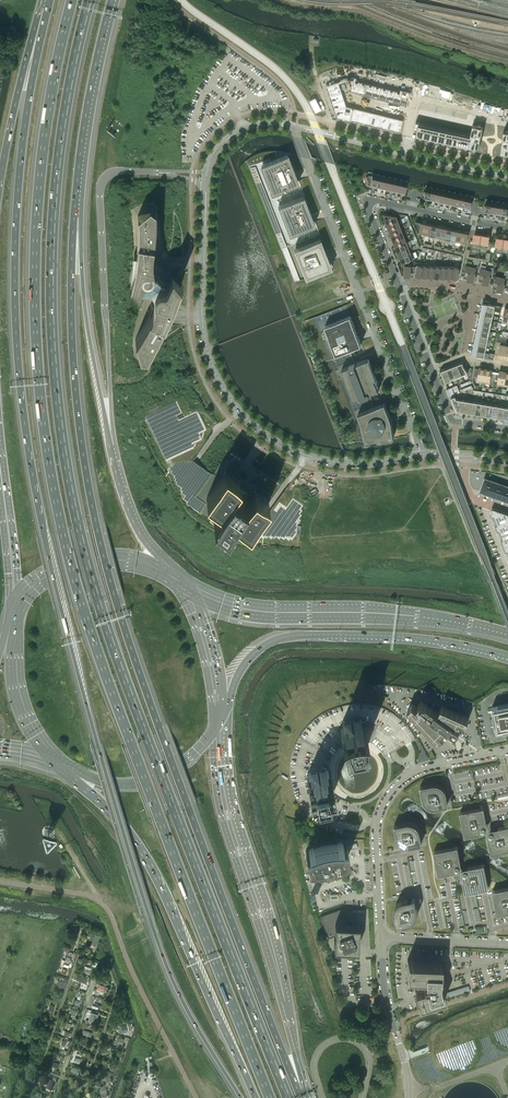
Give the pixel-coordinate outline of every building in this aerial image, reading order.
[(353,78),(346,80),(349,89),(406,103),(409,92),(401,90),(401,92),(353,80),(353,78)] [(338,83),(327,86),(337,116),(350,119),(400,131),(402,120),(346,106),(339,86),(338,83)] [(416,123),(414,128),(417,129),(416,135),(478,149),(483,127),(473,124),(470,135),(418,124),(416,123)] [(277,158),(275,150),(273,150),(271,150),(269,150),(267,150),(264,151),(262,151),(260,152),(259,152),(258,153),(257,153),(256,153),(254,154),(252,155),(251,156),(250,157),(248,159),(246,160),(249,166),(269,158),(270,160),(262,164),(273,192),(297,183),(286,154),(277,158)] [(371,179),(370,185),(376,186),(378,175),(368,173),(371,179)] [(384,177),(378,175),(376,186),(381,187),(384,177)] [(384,177),(381,187),(387,189),(390,178),(384,177)] [(390,178),(387,189),(393,190),(395,179),(390,178)] [(395,179),(393,190),(399,191),(401,181),(395,179)] [(407,182),(401,181),(399,191),(405,193),(407,182)] [(426,186),(425,191),(424,191),(423,195),(424,195),(424,197),(430,198),(432,188),(426,186)] [(438,189),(432,188),(430,198),(435,200),(438,189)] [(444,190),(443,190),(438,189),(435,200),(441,201),(444,190)] [(449,192),(444,190),(441,201),(447,202),(449,192)] [(171,324),(166,324),(168,320),(169,316),(171,311),(173,307),(174,303),(175,301),(176,298),(177,294),(178,289),(180,285),(179,284),(180,281),(172,271),(170,274),(170,263),(166,263),(166,258),(166,256),(167,192),(158,192),(155,192),(117,191),(117,196),(116,339),(116,348),(116,356),(117,365),(119,374),(120,382),(122,391),(125,399),(127,407),(131,415),(175,394),(173,388),(171,382),(169,376),(168,370),(167,364),(166,358),(165,351),(165,345),(165,338),(165,331),(171,331),(171,324)] [(453,204),(455,193),(449,192),(447,202),(453,204)] [(461,194),(455,193),(453,204),(458,205),(461,194)] [(464,206),(467,196),(461,194),(458,205),(464,206)] [(304,195),(278,205),(289,234),(315,224),(304,195)] [(473,197),(467,196),(464,206),(470,208),(473,197)] [(491,212),(492,201),(486,200),(485,205),(484,205),(484,209),(485,209),(484,211),(491,212)] [(386,221),(387,224),(398,220),(396,216),(383,213),(386,219),(385,221),(386,221)] [(389,227),(390,229),(400,225),(398,220),(387,224),(388,225),(388,227),(389,227)] [(419,232),(425,234),(427,223),(416,220),(418,225),(420,226),(419,229),(419,232)] [(437,225),(432,224),(429,237),(435,238),(437,225)] [(391,232),(392,235),(402,231),(400,225),(390,229),(390,230),(390,232),(391,232)] [(440,239),(443,227),(437,225),(435,238),(435,236),(440,237),(439,239),(440,239)] [(448,228),(443,227),(440,239),(445,240),(448,228)] [(450,242),(453,229),(448,228),(445,240),(450,242)] [(458,230),(453,229),(450,242),(451,240),(455,241),(458,230)] [(404,236),(402,231),(392,235),(392,236),(392,238),(393,238),(394,240),(404,236)] [(468,232),(463,231),(460,244),(465,245),(468,232)] [(474,234),(472,247),(479,248),(482,234),(481,234),(477,233),(475,233),(474,234)] [(482,234),(479,248),(486,249),(487,247),(489,236),(489,235),(486,235),(483,234),(482,234)] [(406,242),(404,236),(394,240),(394,241),(394,243),(395,243),(396,246),(406,242)] [(502,252),(502,250),(504,238),(503,238),(503,237),(503,238),(497,237),(495,251),(502,252)] [(332,267),(320,238),(294,248),(305,277),(332,267)] [(281,242),(293,281),(299,279),(288,246),(290,245),(288,240),(281,242)] [(397,249),(398,251),(408,247),(406,242),(396,246),(396,247),(396,249),(397,249)] [(411,253),(408,247),(398,251),(398,252),(398,254),(399,254),(400,257),(411,253)] [(413,252),(411,253),(400,257),(401,258),(401,260),(402,262),(415,258),(413,252)] [(414,276),(417,264),(416,264),(416,265),(411,265),(409,260),(415,258),(402,262),(403,265),(403,267),(405,267),(404,275),(410,275),(414,276)] [(417,264),(414,276),(415,275),(420,276),(421,275),(420,275),(423,262),(423,263),(417,262),(417,264)] [(427,275),(426,275),(429,263),(429,262),(429,264),(423,262),(420,275),(421,275),(426,277),(427,275)] [(433,276),(432,276),(435,264),(429,263),(426,275),(427,275),(427,276),(432,277),(433,276)] [(435,264),(432,276),(433,276),(438,277),(439,276),(438,276),(441,265),(440,265),(440,266),(435,265),(435,264)] [(441,265),(438,276),(439,276),(444,277),(445,276),(444,276),(447,265),(446,265),(446,266),(441,265)] [(447,265),(444,276),(445,276),(450,278),(451,276),(450,276),(453,266),(452,266),(452,267),(447,265)] [(471,266),(465,265),(464,270),(465,270),(464,275),(463,277),(466,278),(468,278),(470,279),(470,280),(474,281),(475,273),(474,273),(476,268),(470,267),(471,266)] [(453,266),(450,276),(451,276),(451,277),(456,278),(457,277),(458,271),(459,272),(460,268),(459,268),(459,267),(453,266)] [(479,278),(478,281),(481,281),(483,281),(485,282),(485,283),(489,284),(490,276),(492,277),(494,268),(491,267),(490,271),(485,270),(486,269),(480,268),(479,273),(480,273),(479,278)] [(499,289),(499,291),(503,291),(504,284),(504,283),(505,278),(500,277),(495,275),(494,280),(493,286),(493,288),(496,289),(496,288),(497,289),(497,288),(499,289)] [(482,308),(494,310),(501,312),(502,306),(491,304),(488,303),(489,301),(489,302),(489,301),(485,300),(485,301),(485,302),(483,302),(482,308)] [(358,334),(357,332),(350,315),(325,325),(332,344),(334,350),(335,350),(336,353),(361,343),(361,341),(358,334)] [(504,358),(507,342),(497,341),(496,346),(495,352),(499,353),(498,356),(504,358)] [(494,353),(485,351),(473,349),(472,354),(480,356),(493,359),(494,353)] [(357,362),(342,368),(354,398),(364,395),(369,393),(369,394),(370,393),(369,392),(379,389),(379,388),(377,383),(378,382),(377,381),(378,380),(369,357),(367,358),(361,361),(361,360),(357,362)] [(457,363),(461,374),(468,372),(464,365),(462,361),(457,363)] [(461,374),(457,363),(451,365),(456,377),(461,374)] [(451,365),(446,367),(451,379),(451,378),(456,377),(451,365)] [(483,382),(483,383),(486,367),(479,366),(479,370),(475,370),(473,381),(478,382),(478,379),(483,381),(483,382)] [(446,367),(440,369),(446,382),(452,380),(451,378),(451,379),(446,367)] [(486,367),(483,383),(493,384),(495,373),(491,373),(492,369),(486,367)] [(503,386),(506,370),(499,369),(499,374),(495,373),(493,384),(498,385),(498,383),(503,384),(503,386)] [(448,388),(450,396),(455,394),(454,391),(456,390),(454,386),(448,388)] [(213,474),(197,463),(196,462),(193,460),(195,457),(195,456),(194,457),(190,448),(207,440),(212,432),(207,438),(185,390),(175,395),(157,403),(148,407),(136,413),(144,430),(142,431),(145,437),(147,436),(164,471),(166,477),(164,478),(168,483),(170,482),(173,487),(176,492),(180,497),(183,502),(187,506),(192,510),(196,514),(201,518),(205,521),(208,523),(211,525),(209,527),(216,531),(218,529),(219,530),(223,532),(225,533),(229,534),(231,535),(234,537),(236,537),(240,539),(241,539),(245,540),(248,541),(252,542),(254,542),(257,543),(260,543),(263,544),(263,546),(269,547),(269,545),(299,547),(300,534),(301,525),(304,494),(284,492),(288,486),(287,486),(254,532),(253,530),(250,529),(280,486),(229,450),(213,474)] [(458,411),(460,399),(456,398),(455,394),(450,396),(451,396),(456,409),(457,411),(458,411)] [(465,399),(460,399),(458,411),(464,412),(466,397),(465,399)] [(477,399),(472,398),(469,413),(475,414),(477,399)] [(475,414),(480,415),(483,400),(477,399),(475,414)] [(488,400),(483,400),(480,415),(481,414),(486,415),(488,400)] [(393,421),(393,419),(391,414),(391,412),(386,401),(382,402),(381,402),(374,405),(371,406),(359,411),(364,422),(365,424),(365,426),(367,439),(395,434),(393,421)] [(486,478),(485,481),(484,481),(480,491),(507,500),(507,486),(486,478)] [(506,551),(507,551),(507,553),(507,513),(492,507),(490,512),(492,517),(493,516),(497,524),(496,525),(495,524),(495,525),(498,531),(499,530),(501,535),(503,539),(501,540),(501,539),(503,545),(506,552),(506,551)] [(418,707),(418,708),(413,703),(408,708),(438,740),(443,735),(442,734),(444,731),(446,732),(448,730),(446,728),(447,727),(456,734),(460,728),(459,727),(462,722),(466,724),(469,718),(441,706),(439,712),(440,712),(439,713),(421,701),(417,706),(418,707)] [(497,730),(507,728),(507,703),(492,706),(497,730)] [(342,726),(340,727),(344,745),(346,745),(346,747),(366,743),(366,741),(368,740),(370,739),(371,735),(374,727),(370,726),(366,725),(365,725),(364,722),(363,722),(362,722),(361,722),(361,719),(342,723),(344,726),(342,726)] [(312,795),(313,797),(333,793),(333,791),(334,791),(330,770),(329,771),(328,769),(327,769),(308,773),(308,775),(307,775),(311,795),(312,795)] [(449,804),(447,796),(446,792),(446,791),(446,790),(445,789),(445,788),(444,787),(443,787),(443,786),(442,785),(441,785),(440,784),(439,784),(439,783),(438,783),(437,783),(436,783),(435,783),(434,783),(433,783),(421,785),(423,797),(423,798),(423,799),(424,800),(424,801),(425,802),(426,803),(427,804),(428,805),(429,805),(430,806),(431,806),(432,806),(433,806),(434,807),(435,807),(436,807),(437,806),(449,804)] [(460,812),(464,830),(465,835),(481,832),(484,831),(485,831),(486,830),(486,829),(487,829),(487,828),(487,827),(485,819),(486,819),(484,807),(460,812)] [(409,846),(410,845),(422,843),(420,831),(420,830),(420,829),(419,828),(419,827),(418,826),(417,826),(417,825),(416,824),(415,824),(414,823),(413,823),(412,822),(411,822),(410,822),(409,822),(408,822),(407,822),(406,822),(394,824),(397,836),(397,837),(397,838),(398,839),(398,840),(399,841),(399,842),(400,842),(401,843),(402,844),(403,844),(404,845),(405,845),(406,845),(407,846),(408,846),(409,846)] [(498,827),(498,828),(490,829),(489,830),(488,831),(488,832),(488,833),(488,837),(491,853),(507,850),(507,825),(498,827)] [(309,850),(305,852),(307,856),(308,858),(308,863),(312,863),(312,864),(314,864),(317,864),(319,864),(321,864),(323,864),(326,863),(328,863),(330,862),(332,862),(334,861),(337,861),(339,860),(341,859),(343,858),(345,857),(345,856),(349,854),(347,850),(346,848),(347,844),(342,844),(342,843),(340,843),(338,843),(335,843),(333,843),(331,843),(329,843),(326,844),(324,844),(322,845),(320,845),(318,846),(315,847),(313,848),(311,848),(309,849),(309,850)] [(461,862),(457,846),(434,851),(439,874),(453,871),(453,873),(454,874),(455,876),(455,877),(455,878),(456,878),(457,878),(457,877),(458,877),(459,878),(461,878),(462,878),(465,892),(489,887),(484,864),(468,867),(464,868),(463,868),(463,867),(462,867),(461,866),(460,862),(461,862)] [(493,890),(497,914),(507,911),(507,887),(493,890)] [(397,925),(409,922),(410,922),(411,922),(412,921),(413,920),(414,919),(415,919),(415,918),(416,917),(417,916),(417,915),(417,914),(418,914),(418,913),(418,912),(418,911),(418,910),(418,909),(416,896),(404,899),(403,899),(402,899),(401,900),(400,900),(399,901),(398,902),(397,902),(397,903),(396,904),(396,905),(395,906),(395,907),(395,908),(394,909),(394,910),(394,911),(394,912),(394,913),(397,925)] [(334,946),(343,947),(358,947),(359,932),(359,923),(350,922),(350,923),(348,923),(342,907),(320,915),(328,937),(334,935),(335,935),(335,937),(334,937),(334,946)] [(440,978),(439,978),(439,976),(440,976),(441,961),(407,960),(407,974),(415,975),(415,979),(417,980),(417,981),(416,981),(416,982),(416,983),(417,983),(417,984),(418,984),(416,986),(417,990),(415,991),(419,1005),(426,1003),(446,997),(441,982),(440,983),(439,981),(440,981),(440,980),(441,980),(441,979),(440,979),(440,978)] [(468,985),(447,992),(449,996),(470,990),(468,985)] [(91,1011),(89,1018),(96,1020),(99,1013),(91,1011)] [(21,1036),(28,1037),(30,1022),(23,1021),(21,1036)]
